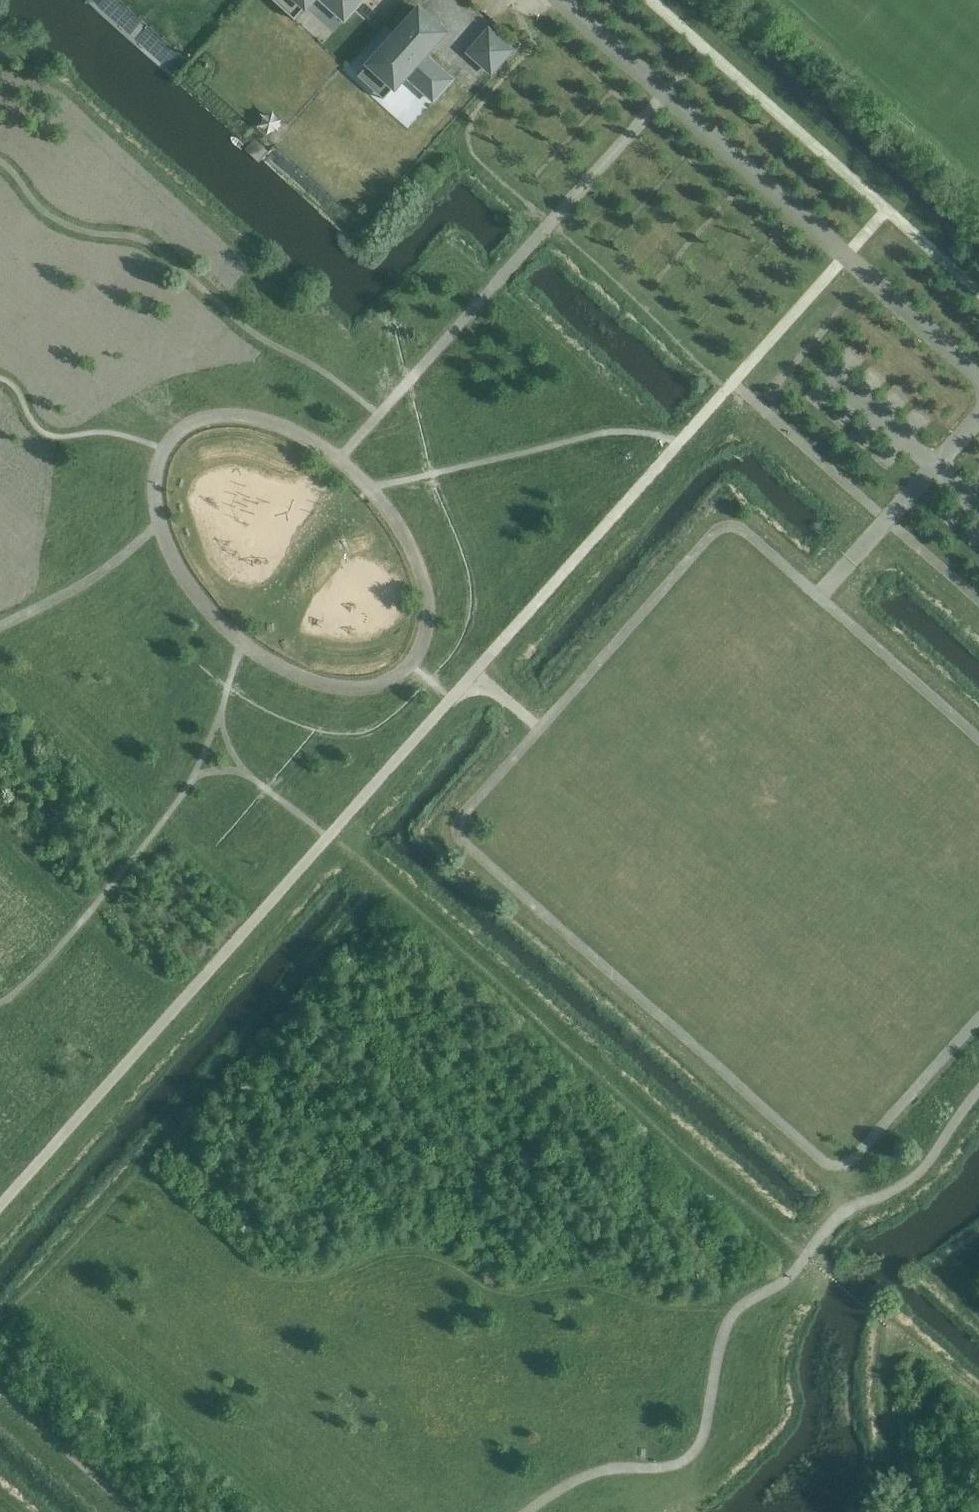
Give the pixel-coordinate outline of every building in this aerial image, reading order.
[(307,8),(315,0),(298,0),(307,8)] [(345,20),(363,0),(323,0),(345,20)] [(420,8),(369,64),(396,88),(407,76),(434,100),(453,79),(426,55),(447,32),(420,8)] [(512,50),(490,30),(470,52),(492,72),(512,50)]
